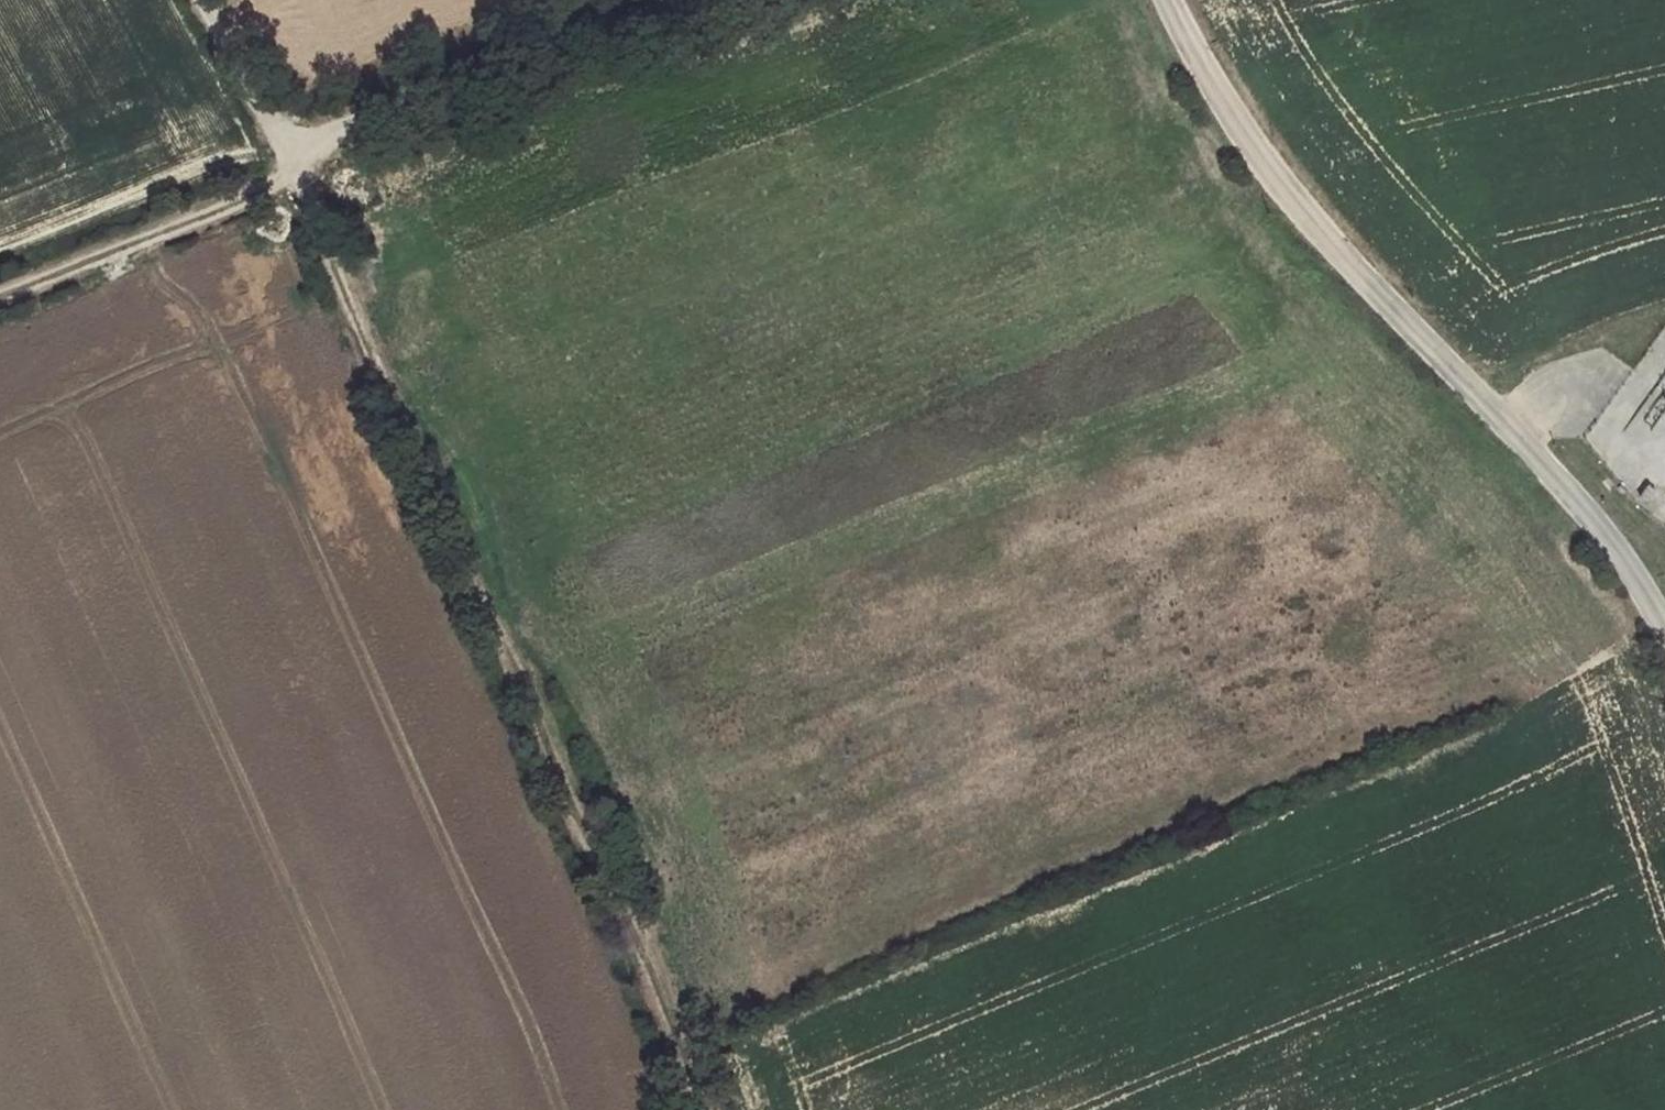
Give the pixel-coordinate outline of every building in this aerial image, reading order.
[(1654,491),(1647,487),(1641,497),(1647,501),(1654,491)]
